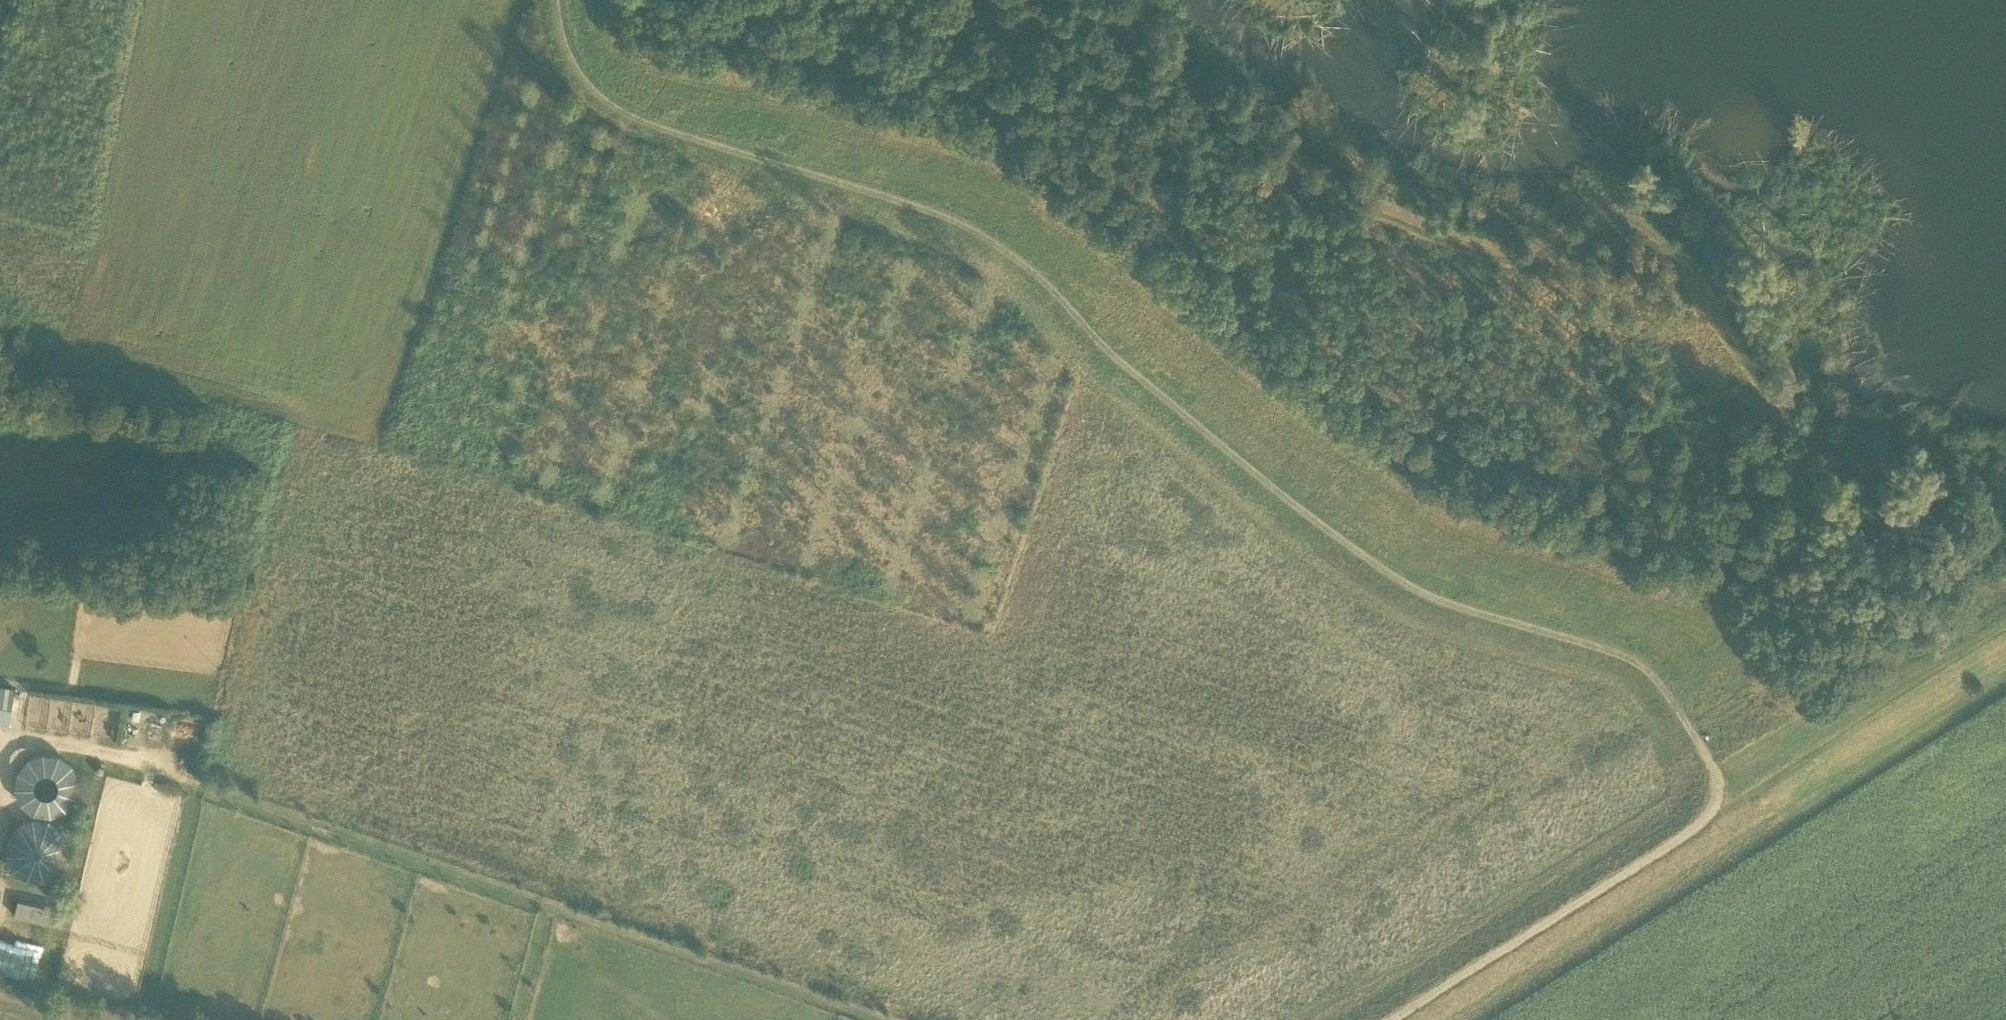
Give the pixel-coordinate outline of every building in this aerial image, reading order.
[(0,685),(0,724),(10,725),(15,687),(0,685)] [(14,804),(21,813),(29,820),(40,824),(51,823),(62,819),(70,812),(75,803),(78,793),(77,783),(72,773),(65,766),(56,760),(46,758),(36,760),(26,764),(18,772),(13,782),(12,793),(14,804)] [(68,872),(72,862),(72,852),(69,842),(63,834),(55,828),(45,824),(35,825),(25,828),(16,835),(10,844),(8,855),(9,866),(14,876),(22,883),(32,888),(43,889),(53,886),(62,880),(68,872)]
